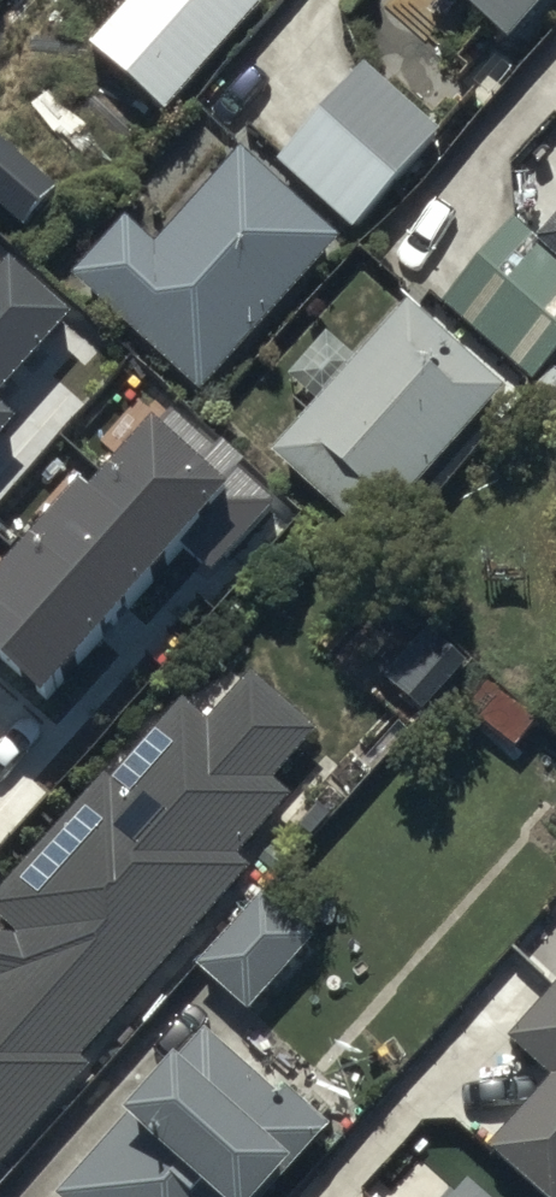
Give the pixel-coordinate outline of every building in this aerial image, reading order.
[(251,0),(117,0),(80,41),(156,109),(253,2),(251,0)] [(503,33),(532,0),(465,0),(503,33)] [(434,133),(356,62),(270,156),(347,227),(434,133)] [(0,135),(0,201),(24,222),(57,184),(0,135)] [(191,389),(326,235),(230,146),(142,237),(116,212),(62,271),(191,389)] [(528,233),(555,258),(555,203),(528,233)] [(502,209),(430,300),(526,378),(555,341),(555,258),(528,233),(502,209)] [(70,310),(7,254),(0,262),(0,387),(70,310)] [(264,447),(359,532),(496,381),(401,295),(264,447)] [(15,414),(0,400),(0,431),(15,414)] [(154,420),(91,491),(81,482),(0,572),(0,658),(46,699),(233,490),(154,420)] [(1,1177),(88,1083),(79,1074),(253,885),(238,872),(294,811),(274,793),(317,747),(254,689),(210,737),(188,716),(116,794),(108,786),(0,902),(0,936),(5,940),(0,945),(0,1178),(1,1177)] [(256,892),(194,961),(241,1004),(303,934),(256,892)] [(509,1052),(552,1092),(489,1161),(528,1196),(555,1196),(555,1001),(509,1052)] [(295,1196),(288,1190),(327,1148),(285,1107),(278,1115),(207,1049),(67,1196),(295,1196)]
